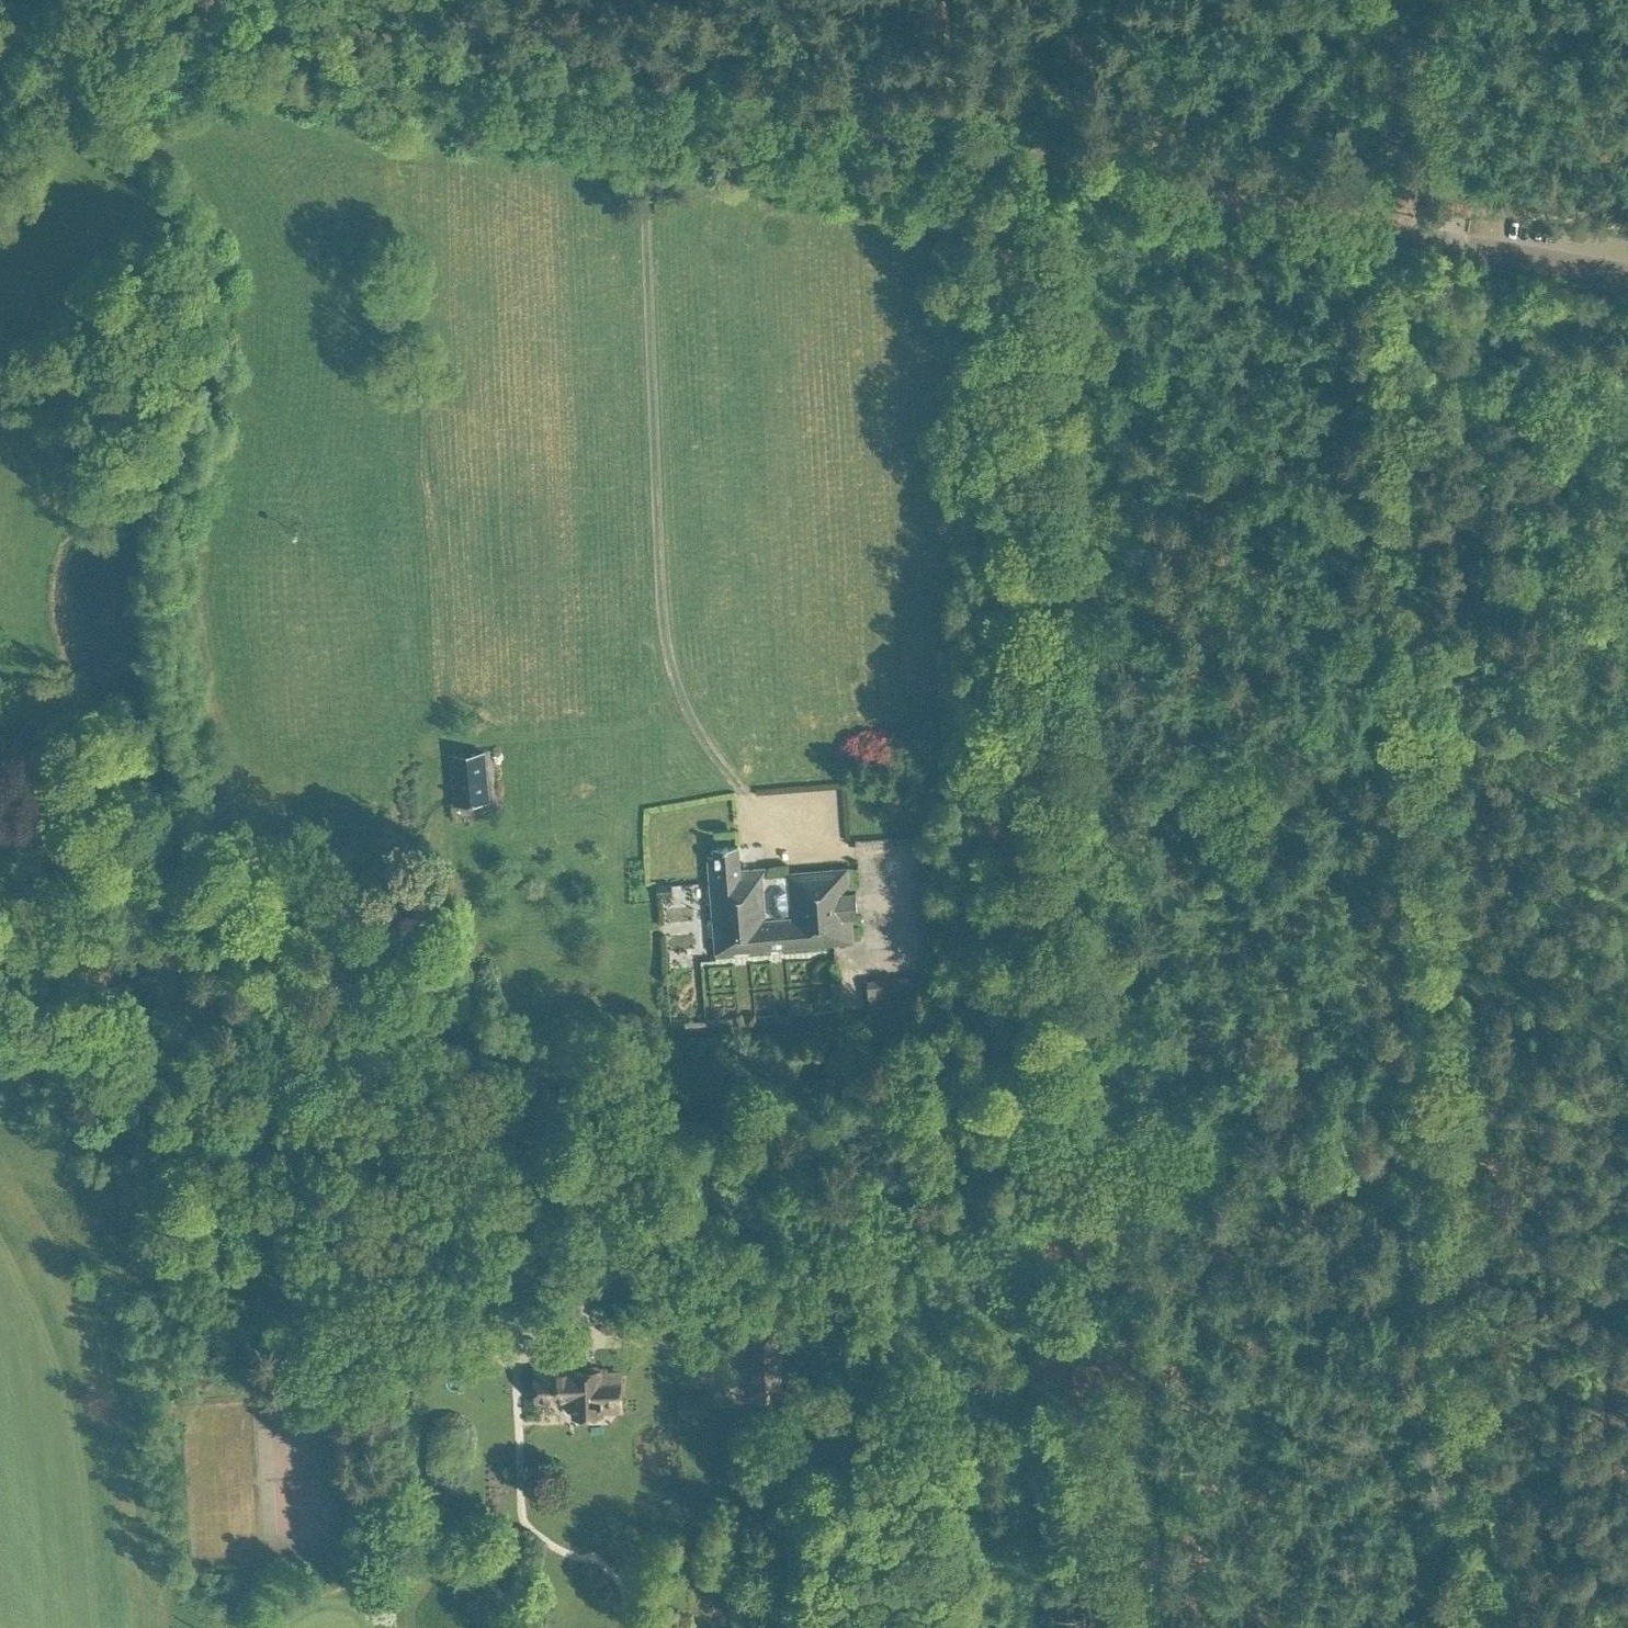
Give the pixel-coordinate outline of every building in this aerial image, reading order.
[(454,802),(490,799),(486,748),(450,752),(454,802)] [(741,874),(738,844),(713,846),(714,854),(707,854),(715,952),(834,943),(834,937),(854,936),(848,866),(784,871),(784,873),(766,875),(765,873),(741,874)] [(656,885),(657,897),(672,896),(671,884),(656,885)] [(871,1007),(913,1004),(911,976),(869,979),(871,1007)] [(774,1328),(773,1322),(777,1321),(777,1313),(750,1314),(750,1322),(762,1322),(762,1327),(753,1327),(754,1350),(750,1350),(751,1393),(757,1393),(758,1401),(779,1401),(779,1392),(784,1392),(783,1347),(779,1347),(779,1328),(774,1328)] [(607,1373),(607,1370),(536,1372),(537,1375),(533,1378),(533,1385),(537,1388),(537,1399),(575,1397),(575,1415),(579,1415),(583,1418),(594,1417),(598,1414),(602,1414),(601,1409),(621,1408),(620,1373),(607,1373)] [(681,1414),(709,1414),(709,1391),(680,1391),(681,1414)]
